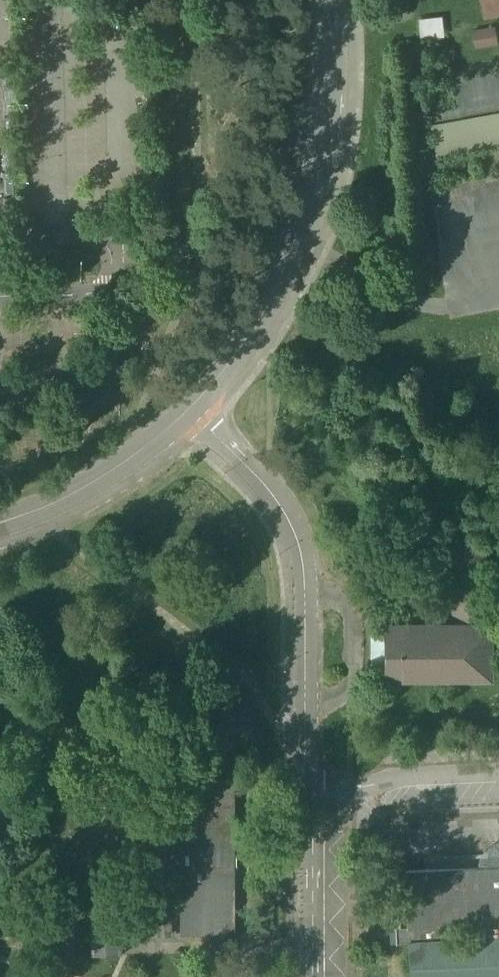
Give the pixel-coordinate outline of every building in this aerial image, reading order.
[(483,13),(498,12),(498,0),(482,0),(483,13)] [(416,17),(419,37),(442,33),(439,14),(416,17)] [(482,25),(483,45),(496,44),(495,25),(482,25)] [(482,27),(470,28),(470,46),(482,46),(482,27)] [(456,79),(456,78),(453,78),(459,108),(429,113),(436,154),(498,143),(498,71),(456,79)] [(487,542),(451,542),(451,623),(386,623),(386,635),(378,635),(378,663),(386,663),(386,676),(489,675),(489,623),(487,623),(487,542)] [(233,781),(182,782),(182,826),(138,826),(138,868),(144,868),(144,852),(151,852),(151,866),(151,936),(171,936),(171,868),(182,868),(183,936),(234,935),(233,781)] [(474,862),(492,862),(492,842),(474,842),(474,862)] [(406,871),(408,927),(412,927),(413,942),(409,942),(410,976),(498,976),(498,867),(406,871)] [(122,906),(91,906),(91,956),(122,956),(122,906)]
